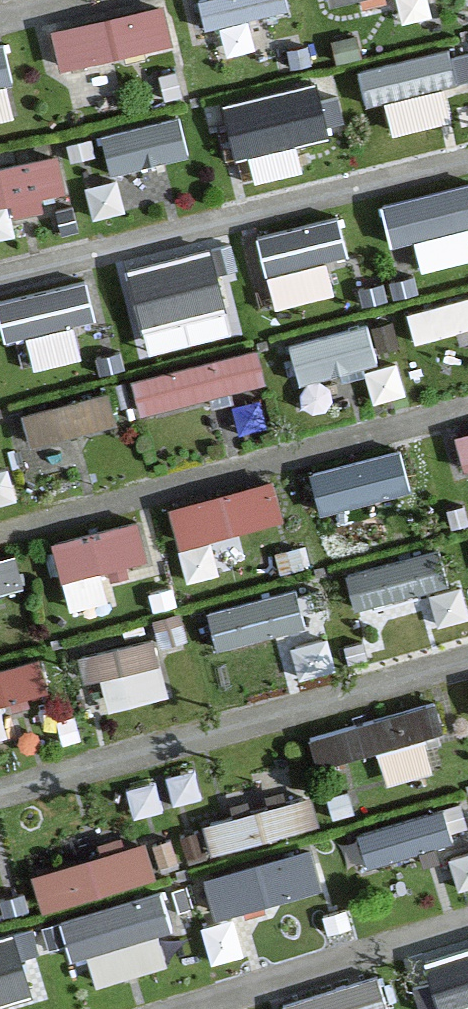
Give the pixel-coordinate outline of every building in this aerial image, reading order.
[(258,32),(253,11),(293,1),(293,0),(210,0),(219,41),(258,32)] [(443,36),(360,57),(370,100),(389,96),(396,125),(461,108),(443,36)] [(304,158),(296,123),(347,111),(337,65),(232,88),(250,170),(304,158)] [(116,170),(195,146),(181,100),(101,123),(116,170)] [(69,178),(60,138),(0,151),(0,194),(69,178)] [(467,216),(467,168),(384,190),(399,247),(459,231),(456,220),(467,216)] [(326,245),(351,238),(340,197),(257,220),(278,297),(336,281),(326,245)] [(128,255),(153,340),(235,316),(210,232),(128,255)] [(28,329),(37,359),(82,346),(71,310),(100,302),(88,263),(0,289),(0,303),(9,335),(28,329)] [(467,322),(467,283),(407,299),(417,335),(467,322)] [(293,327),(301,370),(380,355),(372,312),(293,327)] [(259,332),(135,366),(145,404),(269,370),(259,332)] [(33,430),(118,408),(110,379),(26,401),(33,430)] [(457,422),(466,456),(467,456),(467,419),(457,422)] [(170,495),(183,537),(290,503),(277,462),(170,495)] [(52,526),(72,600),(112,589),(103,555),(154,542),(144,502),(52,526)] [(373,625),(460,599),(441,536),(353,562),(373,625)] [(221,645),(310,614),(296,572),(207,603),(221,645)] [(94,637),(103,699),(169,689),(160,628),(94,637)] [(0,656),(0,690),(51,678),(43,645),(0,656)] [(330,717),(338,747),(446,720),(438,689),(330,717)] [(212,839),(320,818),(313,784),(205,804),(212,839)] [(366,852),(453,835),(447,800),(359,816),(366,852)] [(45,899),(158,863),(146,825),(33,861),(45,899)] [(315,830),(205,863),(216,901),(327,868),(315,830)] [(165,884),(63,901),(70,943),(93,939),(98,969),(168,957),(162,919),(171,917),(165,884)] [(13,913),(0,917),(0,984),(34,972),(13,913)] [(380,963),(282,987),(288,1008),(392,1008),(380,963)] [(0,987),(0,1008),(8,1008),(0,987)] [(442,998),(446,1008),(467,1008),(467,989),(442,998)]
